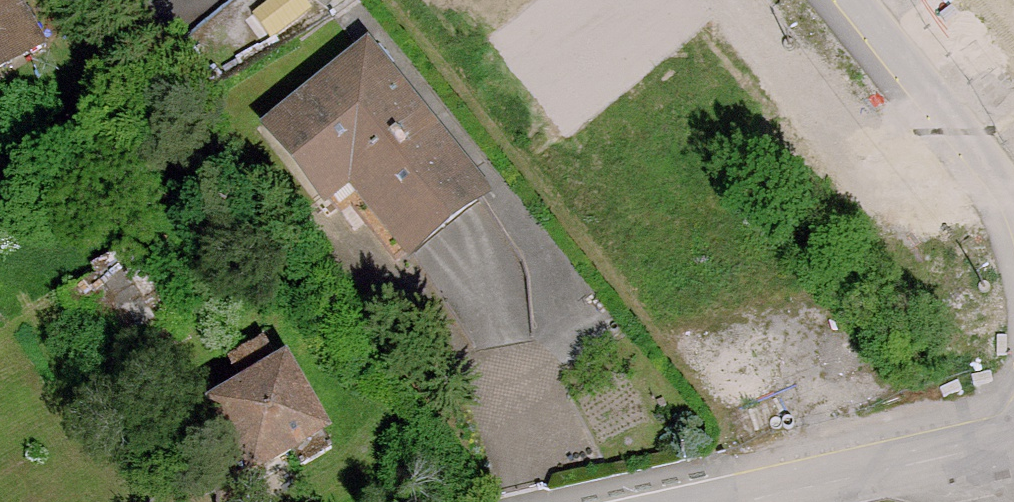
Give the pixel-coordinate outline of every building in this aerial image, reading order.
[(30,50),(0,0),(0,68),(30,50)] [(315,201),(342,180),(400,253),(403,253),(465,200),(356,64),(265,136),(315,201)] [(144,253),(70,298),(108,363),(182,319),(144,253)] [(251,392),(283,373),(269,347),(267,347),(236,364),(236,367),(251,392)] [(289,371),(283,373),(251,392),(222,410),(258,473),(279,461),(287,476),(289,476),(332,449),(289,371)]
